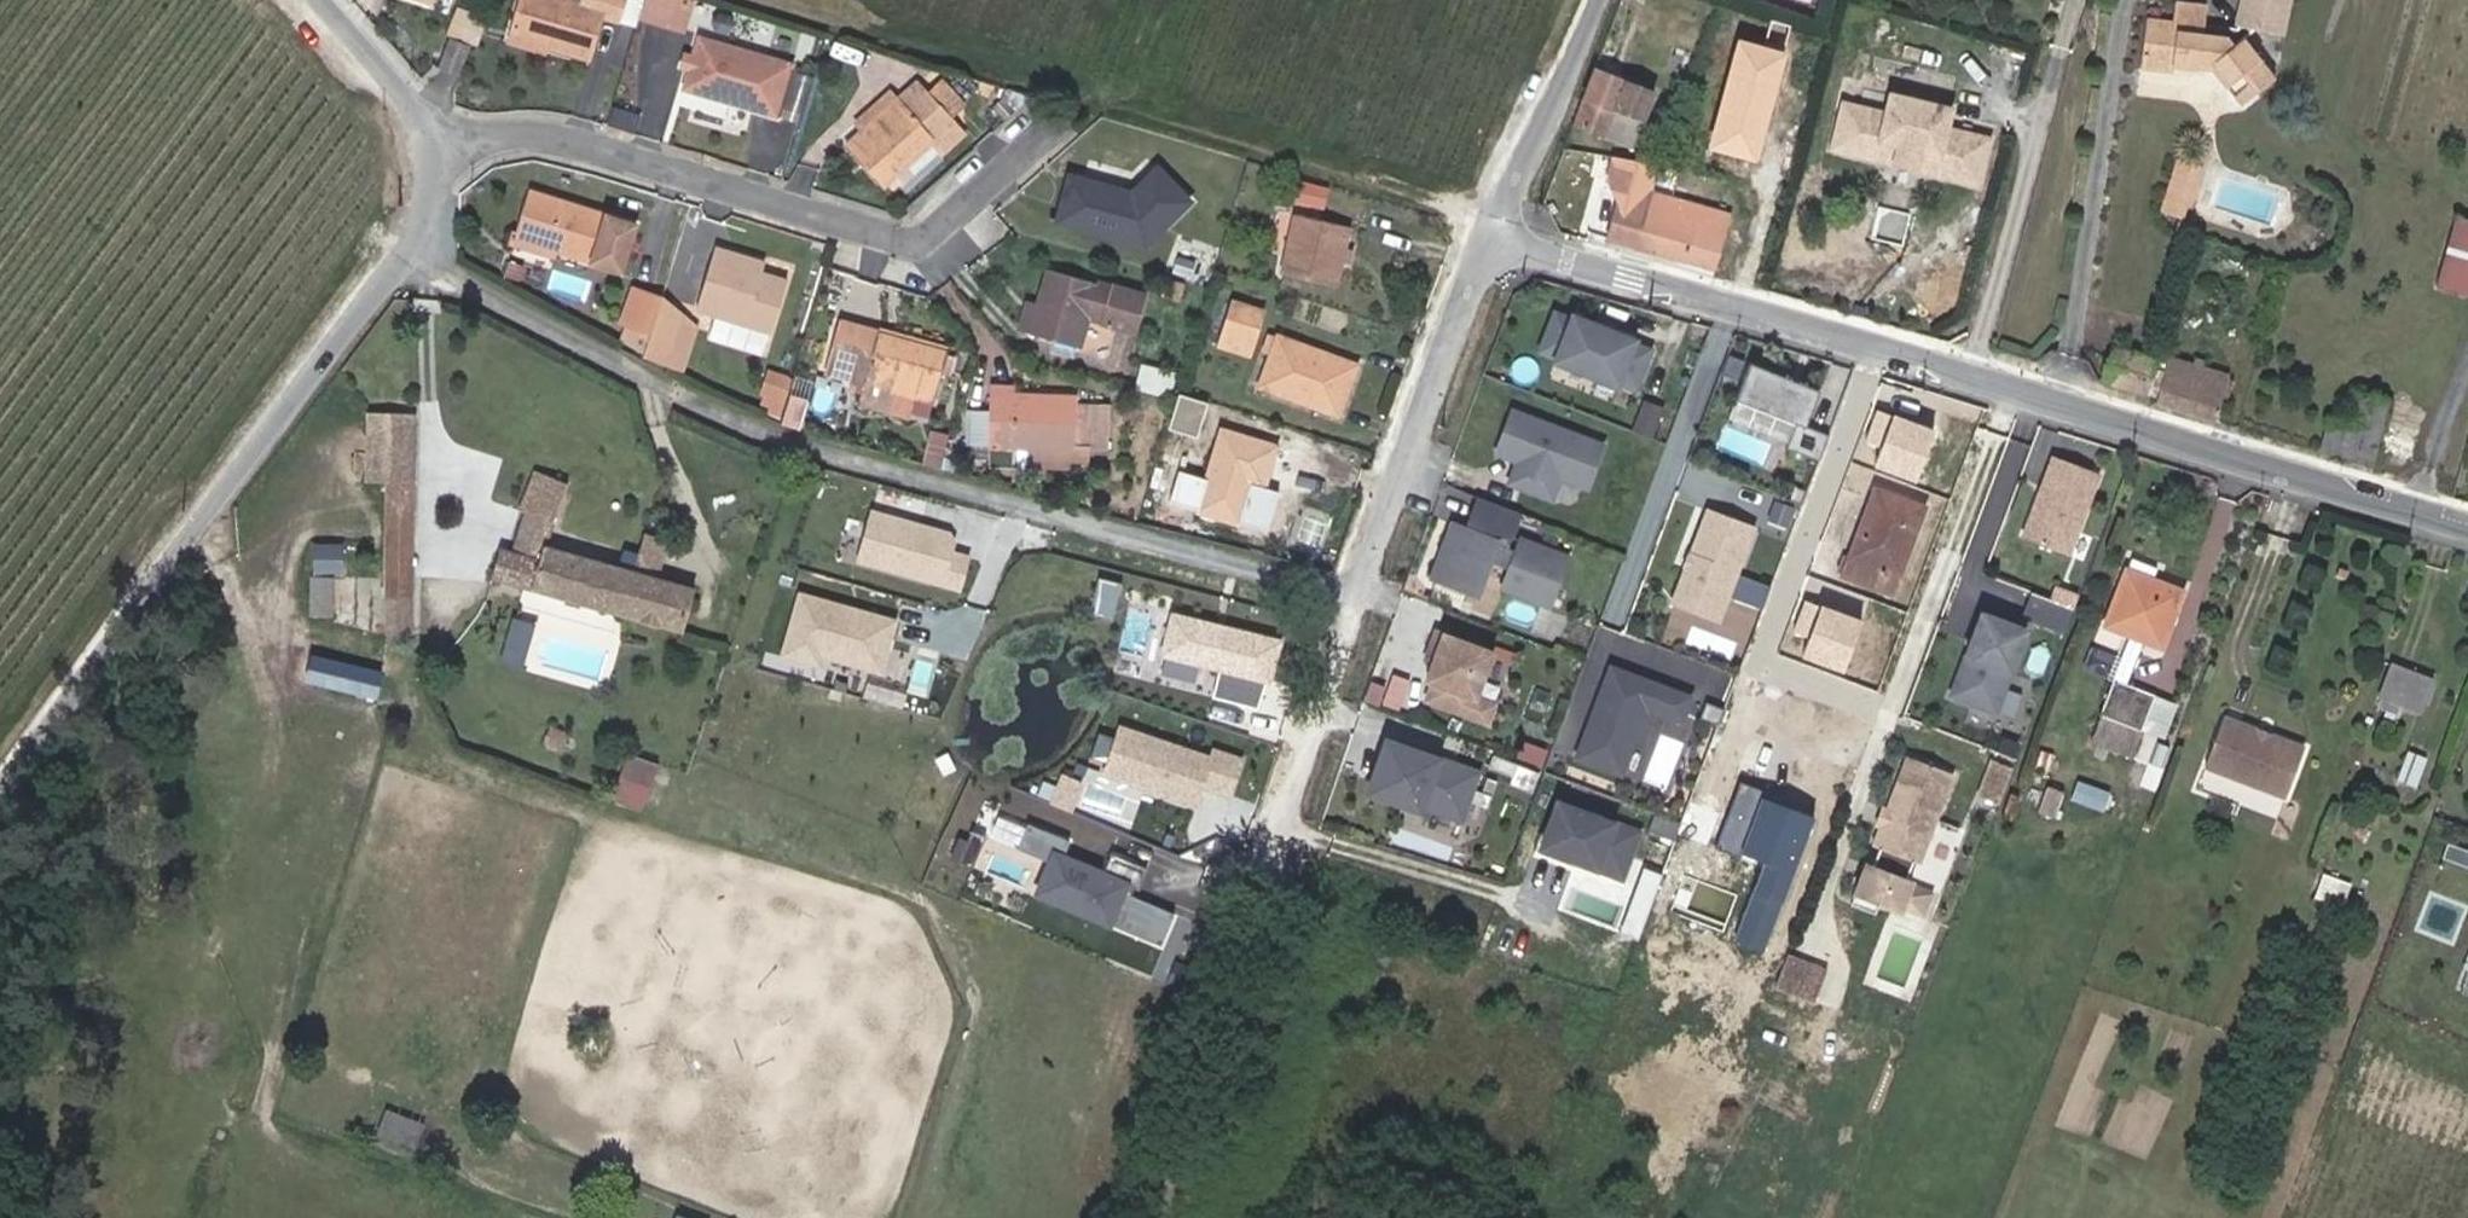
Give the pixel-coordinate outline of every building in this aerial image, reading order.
[(601,15),(619,22),(626,0),(522,0),(515,24),(549,34),(546,44),(589,57),(601,15)] [(676,0),(645,0),(639,18),(667,26),(676,0)] [(667,26),(684,31),(693,0),(676,0),(667,26)] [(2241,27),(2283,36),(2291,0),(2246,0),(2241,27)] [(463,48),(471,51),(482,22),(452,11),(442,39),(445,41),(463,48)] [(2250,85),(2257,93),(2277,77),(2243,39),(2235,46),(2228,37),(2215,35),(2216,27),(2149,19),(2144,70),(2175,74),(2176,69),(2199,71),(2200,64),(2214,65),(2214,72),(2214,73),(2235,97),(2250,85)] [(1792,29),(1769,22),(1763,42),(1785,49),(1792,29)] [(549,34),(515,24),(512,34),(546,44),(549,34)] [(801,118),(814,71),(697,36),(692,54),(687,52),(683,68),(687,70),(683,83),(801,118)] [(434,70),(452,77),(463,48),(445,41),(434,70)] [(1784,55),(1738,42),(1709,147),(1755,160),(1784,55)] [(2200,64),(2199,70),(2214,72),(2214,65),(2200,64)] [(1596,70),(1575,126),(1606,137),(1617,111),(1629,116),(1640,86),(1596,70)] [(935,80),(921,92),(950,122),(960,107),(935,80)] [(913,84),(890,104),(858,132),(838,150),(870,185),(926,136),(930,140),(950,122),(921,92),(913,84)] [(2242,105),(2257,93),(2250,85),(2235,97),(2242,105)] [(858,132),(890,104),(880,95),(850,123),(858,132)] [(1856,109),(1843,152),(1886,165),(1892,148),(1948,165),(1943,182),(1991,197),(2004,154),(1982,147),(1958,140),(1964,121),(1904,102),(1898,121),(1856,109)] [(1982,147),(1984,139),(1974,135),(1972,144),(1982,147)] [(1943,182),(1948,165),(1892,148),(1886,165),(1943,182)] [(2204,170),(2182,163),(2164,217),(2187,224),(2204,170)] [(1133,191),(1069,173),(1055,224),(1147,249),(1196,203),(1160,165),(1133,191)] [(1323,206),(1329,185),(1298,177),(1292,197),(1323,206)] [(1716,269),(1730,216),(1626,187),(1612,239),(1716,269)] [(558,253),(555,259),(590,270),(605,219),(534,196),(521,240),(558,253)] [(1330,287),(1337,265),(1341,247),(1347,228),(1294,215),(1278,273),(1330,287)] [(2441,287),(2467,296),(2467,219),(2463,217),(2441,287)] [(518,248),(555,259),(558,253),(521,240),(518,248)] [(748,270),(751,260),(711,246),(690,308),(766,333),(782,281),(758,273),(748,270)] [(1341,247),(1337,265),(1345,267),(1350,250),(1341,247)] [(762,264),(751,260),(748,270),(758,273),(762,264)] [(552,287),(588,298),(594,278),(558,267),(552,287)] [(1086,320),(1104,324),(1137,333),(1145,303),(1046,276),(1036,311),(1030,335),(1029,340),(1076,354),(1076,352),(1086,320)] [(657,305),(660,295),(631,287),(618,327),(629,330),(648,335),(657,305)] [(1214,343),(1248,353),(1263,305),(1229,295),(1214,343)] [(685,313),(657,305),(648,335),(643,353),(670,369),(676,351),(674,350),(685,313)] [(1030,335),(1036,311),(1027,310),(1021,333),(1030,335)] [(1559,360),(1576,320),(1559,313),(1544,353),(1559,360)] [(1617,333),(1621,323),(1601,316),(1598,325),(1617,333)] [(1598,325),(1577,317),(1576,320),(1559,360),(1559,362),(1621,386),(1622,384),(1639,391),(1654,350),(1637,344),(1638,341),(1617,333),(1598,325)] [(418,333),(417,318),(398,319),(398,333),(418,333)] [(1095,357),(1104,324),(1086,320),(1076,352),(1095,357)] [(929,403),(942,356),(837,327),(824,373),(851,380),(864,384),(861,394),(857,406),(904,418),(909,397),(929,403)] [(648,335),(629,330),(625,344),(643,353),(648,335)] [(1338,414),(1356,366),(1267,334),(1261,352),(1269,355),(1258,385),(1338,414)] [(2170,363),(2117,348),(2107,385),(2147,396),(2158,400),(2157,403),(2218,421),(2231,375),(2205,367),(2207,362),(2197,360),(2195,366),(2171,359),(2170,363)] [(801,424),(809,396),(790,391),(794,374),(770,367),(757,412),(801,424)] [(1809,429),(1822,393),(1752,367),(1738,404),(1798,427),(1789,452),(1820,464),(1830,437),(1809,429)] [(861,394),(864,384),(851,380),(848,390),(861,394)] [(2372,464),(2388,405),(2357,396),(2349,422),(2331,417),(2322,450),(2372,464)] [(1070,457),(1073,405),(991,400),(990,414),(987,449),(987,452),(1028,454),(1068,457),(1070,457)] [(375,455),(384,455),(387,416),(400,417),(401,405),(376,404),(375,455)] [(1943,431),(1885,408),(1872,440),(1888,446),(1881,463),(1923,480),(1943,431)] [(987,449),(990,414),(970,412),(967,447),(987,449)] [(387,416),(382,505),(381,529),(381,540),(376,634),(402,636),(414,418),(400,417),(387,416)] [(1587,493),(1603,452),(1515,417),(1501,453),(1522,461),(1515,477),(1522,479),(1518,491),(1551,504),(1560,483),(1587,493)] [(1180,479),(1172,506),(1238,525),(1248,489),(1260,492),(1263,493),(1276,448),(1219,432),(1204,486),(1180,479)] [(2069,551),(2100,471),(2052,453),(2021,533),(2069,551)] [(1068,475),(1068,457),(1028,454),(1027,472),(1068,475)] [(571,481),(538,467),(521,506),(526,508),(553,520),(571,481)] [(1518,491),(1522,479),(1515,477),(1511,488),(1518,491)] [(1260,492),(1248,489),(1238,525),(1250,528),(1260,492)] [(1894,596),(1929,506),(1878,489),(1844,577),(1894,596)] [(526,508),(512,545),(539,555),(545,540),(553,520),(526,508)] [(946,536),(869,510),(853,558),(953,592),(964,560),(947,554),(950,545),(946,536)] [(1730,601),(1757,529),(1712,512),(1694,559),(1698,560),(1695,568),(1690,571),(1676,607),(1696,614),(1700,603),(1712,607),(1730,601)] [(1475,588),(1488,555),(1506,562),(1499,581),(1547,600),(1561,563),(1512,544),(1508,556),(1490,549),(1491,546),(1445,529),(1429,570),(1475,588)] [(678,633),(691,590),(660,579),(672,543),(647,535),(640,561),(590,545),(586,557),(545,540),(539,555),(512,545),(501,542),(490,575),(570,599),(566,614),(591,622),(596,606),(678,633)] [(339,569),(334,541),(308,545),(314,574),(339,569)] [(2157,567),(2132,557),(2128,569),(2105,627),(2134,638),(2093,743),(2133,758),(2144,730),(2157,694),(2130,684),(2146,642),(2165,650),(2187,591),(2159,580),(2156,588),(2150,586),(2157,567)] [(1089,613),(1110,616),(1115,579),(1094,576),(1089,613)] [(2054,584),(2051,596),(2028,590),(2020,616),(2067,629),(2078,591),(2054,584)] [(877,672),(892,621),(796,593),(778,653),(813,664),(816,654),(877,672)] [(1868,618),(1810,595),(1797,629),(1810,634),(1804,650),(1848,667),(1868,618)] [(1721,624),(1730,601),(1712,607),(1700,603),(1696,614),(1721,624)] [(2002,710),(2030,626),(1982,610),(1954,693),(2002,710)] [(1273,637),(1171,614),(1162,651),(1218,665),(1211,694),(1257,705),(1273,637)] [(1477,696),(1494,652),(1438,630),(1427,659),(1435,662),(1431,670),(1428,679),(1433,681),(1427,698),(1488,722),(1495,704),(1477,696)] [(2113,678),(2119,660),(2092,651),(2086,668),(2113,678)] [(300,684),(378,692),(381,664),(303,655),(300,684)] [(1431,670),(1435,662),(1427,659),(1424,667),(1431,670)] [(1689,695),(1603,662),(1567,757),(1616,776),(1641,709),(1678,723),(1689,695)] [(2424,714),(2437,681),(2396,665),(2382,700),(2385,701),(2381,712),(2399,718),(2403,707),(2424,714)] [(1401,707),(1410,677),(1391,671),(1386,686),(1372,681),(1367,697),(1401,707)] [(2164,738),(2177,702),(2157,694),(2144,730),(2164,738)] [(2259,730),(2226,718),(2207,766),(2287,796),(2306,748),(2272,735),(2268,737),(2261,735),(2259,730)] [(1114,723),(1098,769),(1190,801),(1189,806),(1214,814),(1234,757),(1207,747),(1204,754),(1114,723)] [(570,733),(549,724),(541,744),(562,753),(570,733)] [(1479,772),(1387,741),(1369,793),(1398,803),(1400,797),(1463,819),(1479,772)] [(2425,759),(2411,753),(2400,782),(2414,788),(2425,759)] [(1928,860),(1958,771),(1908,754),(1891,807),(1885,824),(1879,843),(1881,844),(1915,856),(1928,860)] [(2012,769),(1994,762),(1983,790),(2002,797),(2012,769)] [(1077,780),(1058,772),(1046,801),(1065,809),(1077,780)] [(647,787),(620,778),(612,798),(640,808),(647,787)] [(1762,865),(1731,942),(1762,953),(1813,823),(1766,804),(1772,790),(1747,780),(1718,853),(1744,863),(1746,859),(1762,865)] [(2109,792),(2078,781),(2072,799),(2103,810),(2109,792)] [(1640,832),(1548,797),(1529,849),(1620,883),(1640,832)] [(1707,844),(1718,813),(1691,804),(1680,835),(1707,844)] [(1885,824),(1891,807),(1886,806),(1880,823),(1885,824)] [(1061,839),(1019,821),(1008,847),(1041,861),(1028,891),(1152,943),(1166,911),(1114,890),(1117,882),(1129,887),(1138,866),(1102,850),(1094,871),(1054,854),(1061,839)] [(965,865),(978,834),(963,829),(951,860),(965,865)] [(1915,856),(1881,844),(1872,870),(1863,867),(1852,900),(1903,917),(1914,884),(1906,881),(1915,856)] [(2323,899),(2332,875),(2304,865),(2296,888),(2323,899)] [(2454,964),(2467,969),(2467,926),(2454,964)] [(1825,967),(1790,954),(1777,986),(1812,999),(1825,967)] [(2454,964),(2447,985),(2467,993),(2467,969),(2454,964)] [(423,1125),(386,1111),(378,1133),(414,1147),(423,1125)]
